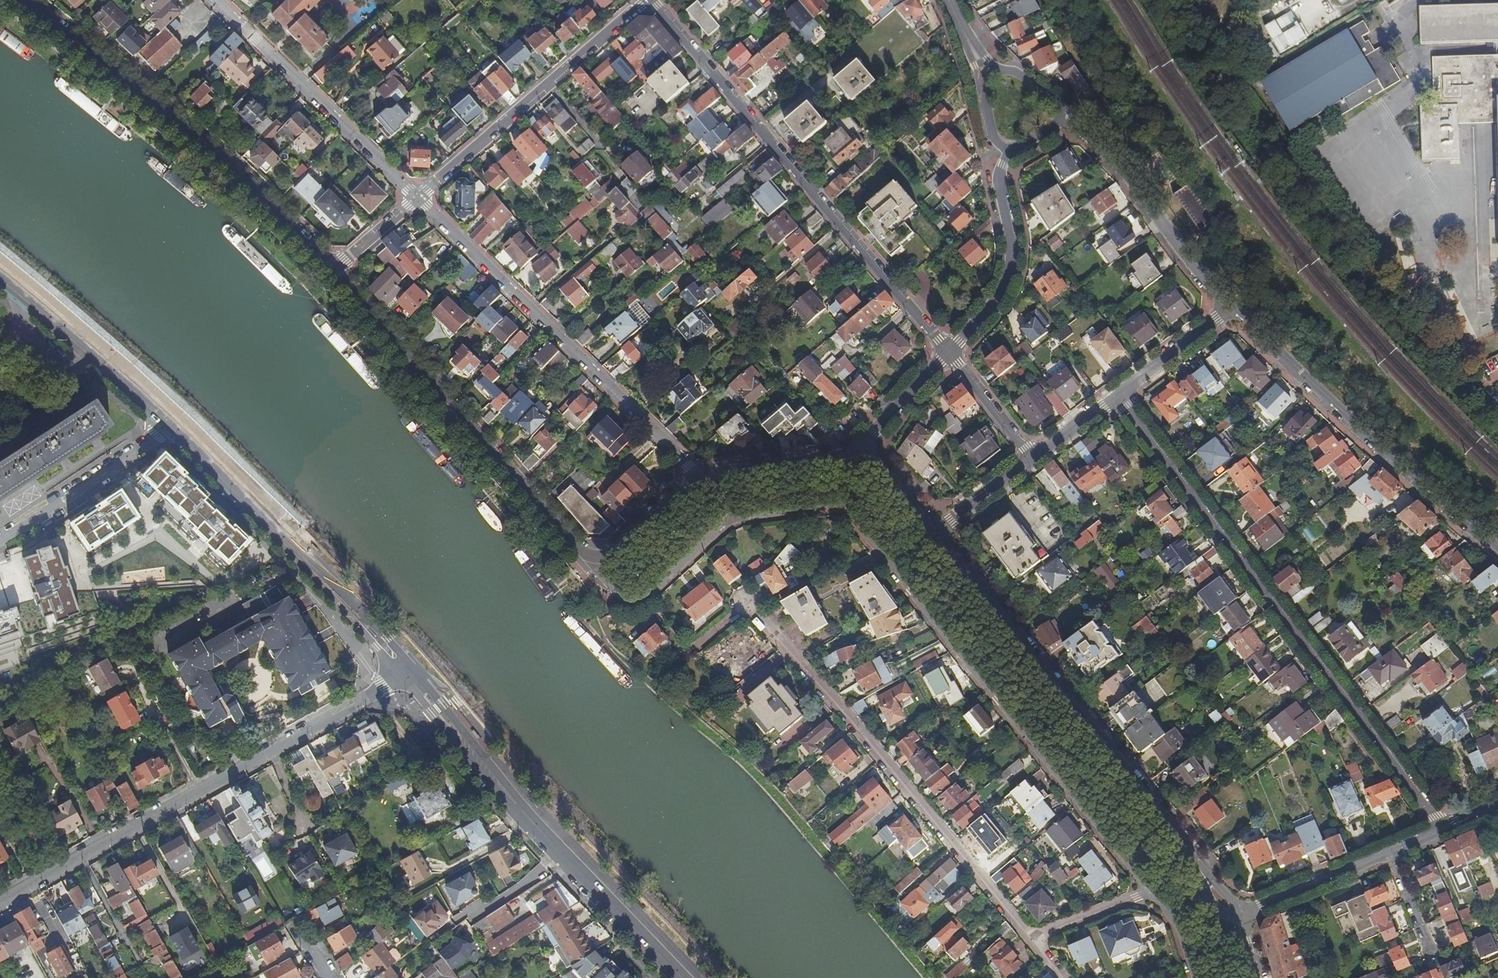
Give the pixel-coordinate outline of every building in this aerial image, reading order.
[(78,10),(88,0),(69,0),(78,10)] [(109,39),(128,21),(121,15),(106,2),(104,0),(97,0),(87,8),(96,17),(100,13),(103,16),(95,24),(103,33),(103,34),(106,37),(107,36),(109,39)] [(148,1),(145,5),(155,15),(169,2),(171,0),(147,0),(148,1)] [(273,16),(288,32),(297,42),(298,42),(313,57),(329,42),(323,35),(324,35),(322,32),(321,33),(304,16),(321,0),(290,0),(273,16)] [(596,1),(604,9),(615,0),(596,0),(596,1)] [(710,37),(722,27),(710,13),(725,0),(700,0),(699,1),(688,11),(710,37)] [(768,11),(758,0),(748,0),(747,0),(746,2),(762,20),(769,13),(768,11)] [(801,2),(818,22),(821,19),(818,17),(829,8),(822,0),(804,0),(801,2)] [(898,10),(896,8),(889,0),(871,0),(874,4),(872,5),(885,21),(898,10)] [(916,32),(930,23),(916,0),(913,0),(906,5),(902,7),(898,10),(916,32)] [(1041,10),(1034,0),(1027,0),(1023,2),(1028,10),(1015,17),(1018,22),(1041,10)] [(1010,6),(1015,17),(1028,10),(1023,2),(1020,4),(1019,1),(1010,6)] [(150,21),(162,33),(166,29),(181,14),(169,2),(155,15),(150,21)] [(818,22),(801,2),(789,13),(803,30),(813,22),(815,24),(818,22)] [(1419,7),(1420,44),(1497,41),(1497,4),(1419,7)] [(977,15),(982,21),(1000,12),(996,5),(977,15)] [(570,20),(579,30),(595,17),(588,8),(581,13),(580,11),(570,20)] [(642,18),(628,30),(635,37),(633,39),(637,43),(625,54),(622,57),(636,74),(647,64),(643,59),(645,59),(647,57),(647,54),(646,53),(648,51),(642,44),(652,36),(666,52),(643,73),(650,81),(672,62),(684,52),(656,20),(642,18)] [(1027,41),(1035,37),(1027,18),(1019,22),(1027,41)] [(221,20),(193,47),(196,50),(199,52),(216,36),(214,34),(224,23),(221,20)] [(455,20),(447,27),(450,31),(458,24),(455,20)] [(564,43),(579,30),(570,20),(561,28),(562,30),(557,35),(564,43)] [(1261,81),(1290,131),(1334,105),(1341,116),(1400,81),(1380,48),(1375,51),(1369,40),(1366,42),(1362,36),(1370,32),(1364,21),(1261,81)] [(167,30),(172,36),(182,28),(177,22),(167,30)] [(1010,27),(1018,45),(1027,41),(1019,22),(1010,27)] [(545,30),(549,34),(554,29),(549,24),(544,28),(545,30)] [(146,45),(152,41),(139,31),(133,26),(119,40),(135,56),(146,44),(146,45)] [(993,35),(998,40),(1010,34),(1007,28),(993,35)] [(152,41),(138,54),(155,72),(182,47),(172,36),(167,30),(166,29),(162,33),(152,41)] [(541,54),(555,42),(549,34),(545,30),(538,36),(534,32),(525,39),(536,52),(531,56),(532,57),(543,70),(549,65),(541,54)] [(1049,38),(1047,32),(1035,37),(1027,41),(1018,45),(1023,55),(1039,48),(1037,43),(1049,38)] [(244,43),(235,34),(211,60),(220,68),(222,65),(237,50),(244,43)] [(765,52),(732,79),(747,96),(758,87),(756,85),(758,83),(756,80),(754,81),(751,79),(758,73),(758,74),(769,64),(768,63),(791,43),(794,47),(797,45),(787,34),(765,52)] [(502,45),(507,51),(519,41),(514,35),(502,45)] [(738,66),(728,74),(732,79),(765,52),(753,37),(730,56),(738,66)] [(378,62),(376,64),(383,71),(400,57),(383,39),(368,51),(375,58),(378,62)] [(498,58),(513,76),(521,69),(519,66),(523,63),(524,64),(532,57),(531,56),(519,41),(507,51),(498,58)] [(348,47),(311,80),(319,88),(356,56),(348,47)] [(1051,49),(1033,57),(1042,74),(1059,65),(1051,49)] [(237,50),(222,65),(234,77),(232,79),(241,87),(243,84),(251,92),(260,82),(252,74),(255,71),(247,64),(244,61),(246,59),(237,50)] [(594,74),(601,83),(622,65),(615,57),(594,74)] [(1069,58),(1060,71),(1066,81),(1068,79),(1072,85),(1074,83),(1081,94),(1089,89),(1069,58)] [(863,59),(860,62),(837,81),(855,103),(865,94),(881,81),(863,59)] [(1497,142),(1497,59),(1433,62),(1435,101),(1420,102),(1423,158),(1458,156),(1457,127),(1497,125),(1497,142)] [(772,67),(778,75),(787,66),(783,61),(781,62),(779,61),(772,67)] [(691,85),(672,62),(650,81),(647,83),(661,99),(663,97),(668,104),(691,85)] [(220,68),(218,70),(230,82),(232,79),(234,77),(222,65),(220,68)] [(510,105),(516,100),(507,89),(514,83),(500,67),(487,78),(510,105)] [(617,108),(583,69),(575,76),(595,99),(588,105),(594,113),(597,110),(614,130),(626,119),(617,108)] [(505,109),(510,105),(487,78),(480,70),(467,81),(488,106),(496,99),(505,109)] [(809,77),(812,81),(821,74),(818,70),(809,77)] [(395,72),(376,89),(380,93),(378,94),(378,97),(380,99),(382,99),(386,103),(385,104),(389,108),(391,108),(393,106),(408,93),(399,84),(403,81),(395,72)] [(206,82),(191,99),(202,109),(211,100),(207,96),(213,89),(206,82)] [(1074,83),(1072,85),(1078,95),(1081,94),(1074,83)] [(722,98),(715,89),(695,107),(698,110),(693,115),(697,120),(708,110),(722,98)] [(865,94),(855,103),(861,110),(871,101),(865,94)] [(256,129),(263,136),(274,124),(267,118),(268,117),(247,96),(234,109),(232,111),(234,113),(236,111),(255,130),(256,129)] [(484,114),(469,97),(453,111),(468,128),(484,114)] [(216,110),(225,119),(232,111),(234,109),(225,101),(216,110)] [(1104,123),(1109,120),(1097,102),(1093,106),(1104,123)] [(788,123),(806,144),(830,124),(827,121),(826,122),(810,103),(788,123)] [(546,111),(567,135),(578,125),(561,105),(557,108),(553,104),(546,111)] [(934,147),(949,133),(951,131),(948,126),(954,119),(943,107),(930,118),(941,131),(929,142),(934,147)] [(701,143),(704,141),(723,125),(714,116),(713,116),(708,110),(697,120),(688,128),(701,143)] [(670,111),(663,117),(673,129),(680,122),(670,111)] [(299,112),(284,127),(282,129),(287,134),(290,131),(298,139),(312,125),(299,112)] [(862,146),(866,142),(860,134),(863,131),(849,114),(823,136),(828,141),(827,143),(825,145),(833,155),(841,164),(852,155),(853,157),(857,153),(856,151),(862,146)] [(441,126),(445,131),(458,121),(454,116),(441,126)] [(534,118),(530,122),(545,140),(556,130),(546,118),(539,124),(534,118)] [(259,139),(261,140),(266,145),(282,129),(284,127),(277,121),(274,124),(263,136),(259,139)] [(447,149),(468,130),(461,123),(440,141),(447,149)] [(715,154),(717,152),(736,136),(725,123),(723,125),(704,141),(715,154)] [(322,136),(312,125),(298,139),(312,152),(323,141),(320,138),(322,136)] [(423,130),(432,140),(438,135),(429,125),(423,130)] [(738,153),(756,137),(746,127),(736,136),(717,152),(722,157),(734,148),(738,153)] [(423,130),(417,135),(426,145),(432,140),(423,130)] [(521,150),(517,153),(530,168),(536,163),(537,164),(548,155),(540,146),(542,144),(531,132),(516,145),(521,150)] [(967,163),(972,158),(949,133),(934,147),(933,147),(941,156),(936,161),(940,166),(945,171),(950,166),(956,173),(967,163)] [(261,140),(247,155),(266,174),(281,160),(279,158),(266,145),(261,140)] [(596,146),(590,140),(579,149),(585,155),(596,146)] [(1061,185),(1083,171),(1071,150),(1052,161),(1060,175),(1057,177),(1061,185)] [(517,153),(516,151),(501,164),(520,186),(535,173),(530,168),(517,153)] [(850,173),(857,180),(882,157),(876,151),(858,168),(857,167),(850,173)] [(430,153),(412,152),(411,167),(429,168),(430,153)] [(922,157),(927,163),(931,160),(926,154),(922,157)] [(640,155),(626,167),(640,184),(654,171),(640,155)] [(578,156),(567,165),(601,204),(610,197),(619,189),(618,189),(611,181),(602,189),(596,181),(597,181),(591,174),(595,169),(589,162),(586,164),(578,156)] [(697,168),(704,175),(716,165),(710,158),(700,166),(697,168)] [(762,189),(766,186),(757,175),(764,169),(762,166),(769,160),(750,175),(762,189)] [(766,186),(784,171),(777,163),(774,160),(771,162),(769,160),(762,166),(764,169),(757,175),(766,186)] [(674,174),(681,182),(695,171),(688,163),(674,174)] [(974,170),(967,163),(956,173),(958,174),(941,190),(956,207),(973,191),(963,180),(974,170)] [(511,179),(499,166),(487,177),(498,190),(511,179)] [(296,175),(300,180),(308,172),(303,167),(296,175)] [(690,187),(704,175),(697,168),(695,171),(681,182),(679,184),(681,186),(685,182),(690,187)] [(591,174),(597,181),(601,177),(595,169),(591,174)] [(749,178),(743,171),(718,192),(726,201),(735,212),(739,208),(728,196),(749,178)] [(674,174),(673,172),(667,178),(675,187),(679,184),(681,182),(674,174)] [(942,179),(945,183),(953,176),(949,172),(942,179)] [(843,176),(827,191),(835,201),(854,184),(851,181),(852,179),(849,176),(846,179),(843,176)] [(295,191),(312,207),(326,194),(308,177),(295,191)] [(387,199),(369,180),(352,197),(370,216),(387,199)] [(619,189),(642,215),(651,208),(646,202),(647,201),(628,180),(618,189),(619,189)] [(458,215),(461,219),(467,219),(471,215),(476,215),(476,202),(479,202),(479,199),(477,199),(477,192),(486,192),(486,188),(481,182),(477,185),(471,185),(468,181),(463,181),(458,185),(459,191),(462,195),(462,205),(458,209),(458,215)] [(1112,196),(1122,189),(1118,183),(1077,214),(1080,217),(1086,213),(1087,215),(1096,209),(1102,216),(1106,212),(1108,215),(1112,212),(1110,209),(1118,204),(1112,196)] [(862,215),(893,252),(916,234),(903,219),(918,206),(900,184),(862,215)] [(765,222),(784,207),(766,186),(762,189),(748,201),(765,222)] [(1034,203),(1054,231),(1076,214),(1059,187),(1034,203)] [(630,229),(644,217),(642,215),(619,189),(610,197),(623,211),(617,216),(617,220),(621,224),(624,224),(626,223),(630,229)] [(312,207),(311,208),(331,228),(334,230),(339,232),(343,232),(347,228),(344,225),(352,217),(327,192),(326,194),(312,207)] [(484,215),(466,232),(472,237),(504,205),(495,194),(479,210),(484,215)] [(589,199),(571,215),(572,216),(578,223),(579,222),(581,221),(596,208),(589,199)] [(735,212),(726,201),(704,220),(713,230),(735,212)] [(504,205),(472,237),(479,244),(493,230),(496,233),(511,218),(517,225),(519,223),(504,205)] [(962,207),(949,218),(961,231),(974,219),(962,207)] [(644,217),(670,245),(681,257),(688,251),(691,249),(688,246),(684,249),(672,236),(674,233),(651,208),(642,215),(644,217)] [(780,245),(800,229),(786,213),(767,230),(780,245)] [(814,228),(824,219),(819,213),(805,224),(808,228),(814,228)] [(570,230),(578,223),(572,216),(564,223),(570,230)] [(979,242),(994,229),(992,219),(958,249),(973,267),(986,255),(981,249),(983,247),(979,242)] [(590,234),(579,222),(578,223),(570,230),(580,242),(590,234)] [(1115,239),(1101,250),(1112,265),(1123,258),(1119,252),(1137,238),(1132,232),(1133,231),(1130,227),(1127,229),(1122,223),(1110,233),(1115,239)] [(526,231),(532,238),(537,233),(531,227),(526,231)] [(1092,240),(1099,248),(1113,237),(1107,229),(1092,240)] [(801,259),(815,247),(801,232),(788,243),(801,259)] [(506,247),(524,269),(531,263),(540,256),(522,234),(506,247)] [(1054,251),(1064,244),(1057,234),(1047,241),(1054,251)] [(396,235),(385,244),(389,249),(397,259),(409,250),(415,245),(408,238),(403,243),(396,235)] [(613,244),(619,251),(626,245),(620,238),(613,244)] [(602,263),(606,267),(610,261),(609,260),(619,251),(613,244),(597,257),(602,263)] [(691,249),(688,251),(694,258),(692,259),(695,263),(697,261),(697,262),(705,255),(696,244),(691,249)] [(670,245),(649,262),(654,268),(660,262),(667,270),(663,274),(667,278),(685,262),(681,257),(670,245)] [(540,256),(531,263),(548,283),(560,272),(553,263),(560,257),(551,246),(544,252),(540,256)] [(392,269),(371,289),(381,301),(392,311),(399,304),(408,295),(399,286),(410,274),(397,259),(389,249),(380,256),(392,269)] [(409,250),(397,259),(410,274),(416,282),(427,271),(409,250)] [(503,251),(496,257),(503,266),(511,259),(503,251)] [(617,263),(630,278),(646,264),(644,262),(642,264),(638,259),(631,251),(617,263)] [(833,270),(821,254),(807,266),(814,274),(812,276),(814,279),(817,277),(820,281),(833,270)] [(1140,295),(1164,277),(1148,255),(1132,267),(1138,274),(1129,280),(1140,295)] [(471,264),(463,256),(450,268),(459,277),(463,273),(471,264)] [(591,262),(596,268),(602,263),(597,257),(591,262)] [(591,262),(560,288),(576,308),(590,296),(580,284),(589,276),(589,275),(597,268),(596,268),(591,262)] [(477,270),(471,264),(463,273),(469,278),(477,270)] [(731,302),(759,278),(752,270),(724,294),(731,302)] [(801,278),(797,273),(789,279),(792,283),(794,281),(796,283),(801,278)] [(1037,286),(1049,303),(1069,288),(1063,281),(1061,282),(1054,273),(1037,286)] [(708,299),(715,294),(701,279),(695,284),(708,299)] [(712,280),(707,284),(713,291),(718,287),(712,280)] [(474,291),(481,297),(490,288),(483,281),(474,291)] [(695,310),(708,299),(695,284),(682,295),(695,310)] [(408,295),(399,304),(413,317),(430,299),(416,286),(408,295)] [(503,295),(495,288),(482,301),(487,307),(486,309),(487,311),(503,295)] [(839,301),(844,307),(849,313),(862,303),(850,289),(838,300),(839,301)] [(1159,306),(1172,323),(1192,308),(1178,290),(1159,306)] [(809,323),(824,311),(819,305),(821,303),(811,291),(794,306),(809,323)] [(842,348),(895,303),(886,292),(843,329),(831,339),(839,348),(842,348)] [(637,302),(642,298),(638,294),(627,303),(631,308),(637,302)] [(548,299),(541,305),(547,311),(554,306),(548,299)] [(470,320),(451,301),(437,315),(457,334),(470,320)] [(836,314),(844,307),(839,301),(831,308),(836,314)] [(631,308),(628,310),(642,328),(652,320),(637,302),(631,308)] [(707,314),(702,309),(679,328),(692,341),(705,330),(706,332),(713,327),(713,325),(706,316),(707,314)] [(1051,325),(1039,309),(1033,313),(1036,318),(1022,329),(1034,345),(1050,332),(1047,328),(1051,325)] [(628,310),(605,330),(612,338),(615,336),(622,345),(642,328),(628,310)] [(501,325),(487,311),(478,321),(491,333),(501,325)] [(1127,330),(1141,347),(1161,332),(1147,315),(1127,330)] [(508,318),(501,325),(494,332),(506,345),(520,330),(508,318)] [(747,328),(739,319),(737,318),(731,324),(739,334),(747,328)] [(739,334),(731,324),(725,329),(733,339),(739,334)] [(1056,336),(1061,342),(1074,332),(1069,326),(1063,331),(1056,336)] [(589,327),(576,339),(584,347),(597,336),(590,328),(589,327)] [(1110,365),(1128,351),(1111,329),(1093,343),(1098,350),(1098,354),(1100,356),(1101,358),(1104,358),(1110,365)] [(479,344),(468,332),(460,339),(467,347),(472,352),(479,344)] [(530,339),(523,332),(503,352),(505,355),(510,359),(518,350),(518,351),(530,339)] [(899,362),(913,348),(896,332),(882,344),(899,362)] [(1054,337),(1045,343),(1050,351),(1059,345),(1054,337)] [(560,352),(550,342),(534,359),(542,367),(538,372),(540,374),(549,364),(560,352)] [(1027,342),(1020,346),(1028,357),(1034,352),(1027,342)] [(1239,372),(1247,364),(1231,342),(1206,361),(1224,387),(1231,380),(1225,371),(1233,364),(1239,372)] [(632,343),(624,349),(636,364),(653,350),(648,344),(639,351),(632,343)] [(483,364),(473,353),(472,352),(467,347),(461,353),(461,357),(455,364),(469,378),(483,364)] [(567,358),(560,352),(549,364),(555,370),(567,358)] [(1041,369),(1049,380),(1068,367),(1059,355),(1041,369)] [(683,364),(691,376),(703,365),(695,356),(683,364)] [(838,375),(852,364),(850,361),(846,356),(839,362),(832,368),(838,375)] [(1077,363),(1091,381),(1108,368),(1101,358),(1100,356),(1086,366),(1081,360),(1077,363)] [(832,368),(839,362),(834,357),(824,366),(828,371),(832,368)] [(1014,367),(1018,372),(1032,361),(1028,357),(1014,367)] [(1247,364),(1239,372),(1237,373),(1245,381),(1247,379),(1256,388),(1253,391),(1259,397),(1273,383),(1266,376),(1269,373),(1253,357),(1247,364)] [(798,367),(814,383),(824,375),(825,374),(808,358),(798,367)] [(625,363),(611,374),(617,380),(630,370),(625,363)] [(495,384),(501,378),(493,369),(490,366),(487,369),(483,373),(495,384)] [(1014,367),(1002,376),(1006,380),(1018,372),(1014,367)] [(1221,383),(1215,375),(1213,377),(1206,367),(1194,376),(1206,392),(1207,394),(1221,383)] [(742,392),(753,405),(767,392),(757,380),(759,378),(752,369),(732,386),(740,394),(742,392)] [(1049,384),(1055,392),(1063,402),(1083,387),(1069,369),(1049,384)] [(863,377),(873,388),(879,382),(869,371),(863,377)] [(504,394),(495,384),(483,373),(474,382),(485,392),(487,390),(498,401),(504,394)] [(589,381),(584,375),(573,387),(578,392),(582,387),(589,381)] [(824,375),(814,383),(837,406),(845,397),(824,375)] [(691,376),(674,391),(681,399),(678,411),(682,416),(704,397),(696,388),(699,385),(691,376)] [(1206,392),(1194,376),(1180,386),(1187,397),(1192,402),(1206,392)] [(850,389),(861,400),(873,388),(863,377),(861,379),(850,389)] [(1192,402),(1187,397),(1186,397),(1175,382),(1168,388),(1170,390),(1154,402),(1171,424),(1180,417),(1177,413),(1192,402)] [(960,417),(978,403),(964,385),(946,400),(960,417)] [(513,402),(520,394),(513,387),(506,395),(513,402)] [(582,387),(578,392),(559,412),(564,417),(564,416),(579,430),(600,409),(585,394),(587,392),(582,387)] [(1277,387),(1260,405),(1276,420),(1293,403),(1277,387)] [(1018,403),(1037,427),(1055,413),(1036,389),(1018,403)] [(1048,397),(1065,418),(1071,412),(1063,402),(1055,392),(1048,397)] [(536,407),(521,393),(520,394),(513,402),(503,412),(518,426),(519,425),(536,407)] [(502,413),(503,412),(513,402),(506,395),(504,394),(498,401),(494,405),(502,413)] [(763,422),(772,432),(789,417),(796,426),(812,411),(806,404),(798,411),(788,400),(763,422)] [(0,466),(0,501),(1,500),(32,480),(65,458),(97,438),(98,437),(106,432),(104,430),(111,425),(97,403),(24,451),(21,452),(0,466)] [(540,403),(536,407),(519,425),(534,438),(535,437),(543,429),(547,425),(550,421),(543,415),(547,410),(540,403)] [(820,409),(836,426),(842,420),(826,403),(820,409)] [(1232,427),(1246,417),(1243,413),(1239,407),(1234,411),(1236,414),(1227,420),(1228,421),(1232,427)] [(937,425),(941,420),(935,412),(932,409),(926,416),(937,425)] [(485,420),(490,425),(499,415),(495,411),(485,420)] [(954,438),(966,429),(958,419),(956,420),(951,414),(942,421),(954,438)] [(741,415),(720,433),(731,445),(743,435),(745,437),(751,432),(746,426),(749,424),(741,415)] [(1295,433),(1301,440),(1317,423),(1310,417),(1307,420),(1302,415),(1300,417),(1300,416),(1285,432),(1291,437),(1295,433)] [(616,458),(633,441),(609,417),(589,438),(596,445),(600,442),(616,458)] [(680,418),(667,429),(673,434),(685,424),(680,418)] [(925,419),(909,440),(924,450),(925,449),(928,445),(938,432),(934,428),(933,429),(929,427),(927,431),(925,429),(930,423),(925,419)] [(1223,434),(1232,427),(1228,421),(1223,424),(1225,428),(1220,432),(1222,435),(1223,434)] [(554,432),(547,425),(543,429),(546,432),(548,430),(552,434),(554,432)] [(535,437),(537,440),(543,434),(544,434),(546,432),(543,429),(535,437)] [(1350,451),(1356,447),(1351,442),(1348,439),(1340,445),(1329,429),(1322,434),(1321,432),(1295,451),(1298,455),(1310,446),(1313,450),(1319,445),(1326,454),(1320,458),(1322,461),(1316,466),(1320,473),(1331,466),(1350,451)] [(543,434),(537,440),(549,453),(560,443),(552,434),(548,430),(546,432),(544,434),(543,434)] [(962,448),(977,467),(1001,449),(986,430),(974,439),(973,438),(967,442),(968,443),(962,448)] [(944,437),(938,432),(928,445),(934,450),(944,437)] [(1213,474),(1239,455),(1223,434),(1222,435),(1198,453),(1208,466),(1207,467),(1213,474)] [(1093,436),(1082,444),(1090,453),(1100,446),(1093,436)] [(753,442),(762,453),(772,451),(760,437),(753,442)] [(914,469),(920,474),(931,458),(924,450),(909,440),(899,454),(911,461),(909,464),(914,469)] [(1082,444),(1081,442),(1075,447),(1088,466),(1095,461),(1090,453),(1082,444)] [(928,445),(925,449),(931,454),(934,450),(928,445)] [(1102,458),(1096,462),(1109,479),(1112,483),(1127,472),(1111,451),(1110,451),(1108,448),(1106,447),(1100,452),(1100,454),(1102,458)] [(168,450),(143,474),(193,524),(231,563),(255,539),(216,500),(168,450)] [(1298,455),(1295,451),(1280,461),(1283,466),(1298,455)] [(1360,465),(1350,451),(1331,466),(1342,481),(1336,486),(1342,495),(1356,484),(1352,478),(1346,482),(1344,480),(1358,470),(1357,467),(1360,465)] [(525,466),(531,472),(541,462),(535,456),(525,466)] [(1246,459),(1229,472),(1241,488),(1244,486),(1250,494),(1259,487),(1265,483),(1246,459)] [(1369,474),(1379,467),(1372,460),(1363,470),(1368,475),(1369,474)] [(1084,502),(1054,462),(1050,466),(1043,470),(1054,484),(1059,491),(1062,490),(1076,508),(1083,503),(1084,502)] [(1109,479),(1096,462),(1082,473),(1079,469),(1072,474),(1071,475),(1074,478),(1073,479),(1080,489),(1081,489),(1085,494),(1101,483),(1102,484),(1109,479)] [(636,468),(611,492),(616,498),(627,488),(637,498),(652,484),(636,468)] [(593,482),(582,471),(578,475),(589,486),(593,482)] [(1391,501),(1403,487),(1398,483),(1384,471),(1377,480),(1373,484),(1391,501)] [(1376,480),(1369,474),(1368,475),(1357,483),(1363,491),(1376,480)] [(1043,489),(1034,477),(1031,480),(1028,482),(1037,494),(1043,489)] [(1045,485),(1051,495),(1057,491),(1051,482),(1045,485)] [(1152,498),(1161,492),(1156,485),(1147,491),(1152,498)] [(142,517),(122,486),(69,521),(89,551),(142,517)] [(1244,486),(1241,488),(1247,496),(1250,494),(1244,486)] [(602,536),(612,527),(590,504),(585,499),(573,487),(561,499),(592,535),(602,536)] [(1247,496),(1241,501),(1258,524),(1276,510),(1259,487),(1250,494),(1247,496)] [(599,495),(594,489),(585,499),(590,504),(599,495)] [(616,498),(611,492),(604,499),(614,509),(610,513),(617,520),(622,516),(620,514),(627,508),(616,498)] [(1157,526),(1163,522),(1173,514),(1166,503),(1168,501),(1162,493),(1147,504),(1148,506),(1157,518),(1154,521),(1157,526)] [(880,510),(881,508),(882,507),(882,505),(881,504),(880,503),(879,502),(878,502),(876,502),(875,503),(874,504),(873,505),(873,506),(873,508),(874,509),(875,510),(876,511),(878,511),(879,510),(880,510)] [(1422,537),(1438,519),(1433,514),(1419,502),(1399,518),(1422,537)] [(1083,503),(1076,508),(1079,512),(1086,507),(1083,503)] [(1157,518),(1148,506),(1141,511),(1150,523),(1154,521),(1157,518)] [(1174,521),(1186,512),(1182,507),(1173,514),(1163,522),(1174,538),(1182,533),(1174,521)] [(1258,524),(1251,529),(1260,541),(1276,528),(1273,523),(1284,515),(1279,508),(1276,510),(1258,524)] [(984,536),(1018,580),(1042,562),(1048,558),(1014,514),(984,536)] [(1107,532),(1097,518),(1095,520),(1098,524),(1082,536),(1083,538),(1077,543),(1076,541),(1072,536),(1070,538),(1072,540),(1081,551),(1092,543),(1096,540),(1107,532)] [(1313,535),(1325,527),(1320,520),(1308,529),(1313,535)] [(1276,528),(1260,541),(1268,551),(1285,539),(1276,528)] [(1445,539),(1441,533),(1421,549),(1423,552),(1430,547),(1438,558),(1453,546),(1454,544),(1449,538),(1447,538),(1445,539)] [(1185,571),(1188,569),(1198,561),(1192,554),(1190,555),(1186,550),(1189,548),(1182,539),(1161,555),(1167,564),(1169,563),(1179,576),(1185,571)] [(1096,540),(1092,543),(1107,563),(1112,560),(1096,540)] [(1466,584),(1471,580),(1476,576),(1462,557),(1474,548),(1465,542),(1440,562),(1448,573),(1447,574),(1455,585),(1457,584),(1462,586),(1465,583),(1466,584)] [(1411,556),(1421,549),(1416,543),(1407,550),(1411,556)] [(60,545),(24,556),(43,616),(52,613),(54,621),(81,612),(60,545)] [(802,555),(791,545),(766,574),(758,578),(763,587),(768,584),(776,595),(789,587),(785,580),(787,578),(780,567),(783,566),(786,566),(792,558),(796,562),(802,555)] [(1048,558),(1042,562),(1046,567),(1038,573),(1054,594),(1075,579),(1060,558),(1065,553),(1061,548),(1048,558)] [(1206,565),(1219,555),(1214,549),(1198,561),(1188,569),(1202,587),(1215,577),(1206,565)] [(716,566),(732,586),(744,576),(728,556),(716,566)] [(1106,564),(1093,573),(1099,581),(1104,578),(1112,590),(1120,584),(1106,564)] [(1497,581),(1497,568),(1495,566),(1478,578),(1473,582),(1481,593),(1487,589),(1497,581)] [(1291,568),(1275,580),(1278,584),(1291,600),(1303,591),(1299,584),(1301,582),(1291,568)] [(266,569),(257,574),(263,583),(272,579),(266,569)] [(1313,577),(1316,581),(1326,573),(1323,569),(1313,577)] [(1188,575),(1185,571),(1179,576),(1175,579),(1178,582),(1188,575)] [(1225,583),(1235,576),(1231,571),(1219,580),(1220,582),(1225,583)] [(1401,592),(1409,586),(1399,574),(1392,579),(1396,585),(1390,590),(1395,597),(1401,592)] [(873,621),(897,611),(873,575),(851,587),(871,622),(873,621)] [(724,600),(709,581),(681,603),(697,622),(724,600)] [(1222,613),(1235,603),(1232,599),(1225,589),(1221,584),(1208,594),(1219,609),(1212,614),(1215,618),(1222,613)] [(309,641),(313,639),(314,636),(310,629),(308,629),(300,615),(298,614),(295,616),(289,607),(293,606),(294,603),(290,597),(285,599),(277,586),(244,605),(252,618),(204,645),(199,638),(170,654),(211,727),(231,715),(235,722),(237,723),(239,723),(241,723),(243,722),(244,721),(245,718),(245,716),(241,710),(241,708),(239,704),(238,705),(236,701),(237,700),(235,697),(227,695),(222,697),(207,671),(260,641),(266,642),(270,650),(270,652),(273,659),(276,659),(284,674),(284,676),(287,683),(290,683),(294,691),(299,688),(326,673),(331,670),(317,645),(313,648),(309,641)] [(1225,589),(1232,599),(1236,597),(1228,587),(1225,589)] [(829,625),(809,590),(783,604),(808,637),(829,625)] [(1238,634),(1248,627),(1251,624),(1235,603),(1222,613),(1238,634)] [(22,629),(14,607),(0,612),(0,636),(22,629)] [(907,622),(901,609),(897,611),(873,621),(882,639),(890,637),(905,632),(906,632),(902,624),(907,622)] [(1321,612),(1309,619),(1312,625),(1325,618),(1321,612)] [(1164,639),(1156,628),(1148,617),(1134,627),(1136,630),(1141,627),(1145,633),(1151,633),(1157,641),(1154,643),(1156,646),(1164,639)] [(1042,628),(1037,632),(1042,641),(1051,655),(1052,655),(1069,642),(1054,620),(1046,626),(1042,628)] [(911,630),(907,622),(902,624),(906,632),(911,630)] [(1072,640),(1098,675),(1122,657),(1113,645),(1095,622),(1072,640)] [(1324,622),(1313,630),(1317,635),(1328,627),(1324,622)] [(656,657),(658,657),(671,646),(672,643),(669,640),(669,639),(659,626),(654,631),(651,628),(645,633),(647,636),(637,645),(648,658),(653,654),(656,657)] [(1248,661),(1264,649),(1248,627),(1238,634),(1231,640),(1248,661)] [(1330,639),(1339,651),(1355,639),(1347,627),(1330,639)] [(905,632),(890,637),(892,644),(907,640),(905,632)] [(1422,646),(1432,660),(1451,646),(1450,645),(1439,633),(1422,646)] [(834,641),(817,651),(822,660),(823,660),(837,653),(855,647),(854,645),(859,644),(857,636),(835,643),(834,641)] [(1355,639),(1339,651),(1348,663),(1371,646),(1366,640),(1360,644),(1355,639)] [(1072,640),(1069,642),(1095,677),(1098,675),(1072,640)] [(1113,645),(1122,657),(1125,655),(1116,643),(1113,645)] [(837,653),(823,660),(828,669),(841,662),(842,663),(858,658),(855,647),(837,653)] [(1371,651),(1379,662),(1383,658),(1375,648),(1371,651)] [(1264,684),(1281,671),(1264,649),(1248,661),(1248,662),(1264,684)] [(920,670),(942,658),(938,651),(916,664),(920,670)] [(1379,662),(1360,676),(1365,683),(1374,677),(1381,685),(1390,680),(1394,676),(1396,679),(1412,667),(1407,660),(1402,663),(1393,651),(1383,658),(1379,662)] [(1180,660),(1176,654),(1172,658),(1176,663),(1180,660)] [(107,659),(89,669),(103,694),(121,683),(107,659)] [(860,683),(888,668),(886,665),(884,666),(880,659),(871,664),(871,663),(855,673),(860,683)] [(1432,660),(1412,675),(1420,684),(1423,682),(1431,692),(1448,680),(1432,660)] [(1453,679),(1456,682),(1466,675),(1471,671),(1465,663),(1453,673),(1456,677),(1453,679)] [(724,673),(732,682),(743,673),(736,664),(724,673)] [(1129,666),(1105,683),(1106,684),(1095,692),(1101,700),(1103,698),(1113,710),(1131,697),(1121,685),(1135,674),(1129,666)] [(1274,692),(1287,683),(1290,681),(1296,688),(1298,691),(1307,684),(1293,666),(1268,684),(1274,692)] [(894,680),(888,668),(860,683),(866,694),(883,684),(887,684),(894,680)] [(1484,700),(1490,696),(1475,677),(1471,671),(1466,675),(1484,700)] [(326,673),(299,688),(302,695),(330,679),(326,673)] [(773,680),(750,699),(754,703),(749,708),(771,734),(776,730),(782,737),(805,718),(797,708),(800,706),(783,686),(780,688),(773,680)] [(1290,681),(1287,683),(1293,690),(1296,688),(1290,681)] [(1423,682),(1420,684),(1428,695),(1431,692),(1423,682)] [(60,685),(41,695),(45,702),(63,692),(60,685)] [(888,721),(891,727),(905,719),(897,704),(912,696),(906,685),(879,699),(884,708),(882,709),(885,714),(881,717),(884,723),(888,721)] [(126,693),(108,703),(124,731),(142,721),(134,708),(130,700),(126,693)] [(1113,710),(1112,711),(1128,732),(1151,715),(1152,715),(1137,693),(1131,697),(1113,710)] [(850,708),(857,717),(869,710),(863,701),(850,708)] [(1300,741),(1320,726),(1310,712),(1306,716),(1297,704),(1271,724),(1285,743),(1292,738),(1296,744),(1300,741)] [(995,728),(978,707),(965,717),(982,738),(984,737),(993,729),(995,728)] [(1424,723),(1434,737),(1454,722),(1444,708),(1424,723)] [(1210,715),(1215,723),(1223,718),(1218,709),(1210,715)] [(1331,732),(1345,722),(1336,711),(1326,721),(1331,732)] [(1222,715),(1228,723),(1233,720),(1227,712),(1222,715)] [(1151,715),(1128,732),(1144,753),(1153,747),(1167,736),(1151,715)] [(1462,723),(1469,733),(1471,732),(1464,715),(1458,720),(1460,724),(1462,723)] [(1396,716),(1385,724),(1390,731),(1401,723),(1396,716)] [(1454,722),(1434,737),(1442,747),(1453,739),(1455,742),(1458,742),(1469,733),(1462,723),(1460,724),(1458,720),(1454,722)] [(827,722),(801,743),(811,755),(818,749),(815,746),(834,730),(827,722)] [(30,743),(32,747),(40,742),(29,723),(18,729),(16,726),(5,732),(16,752),(25,746),(30,743)] [(364,755),(364,756),(387,743),(375,723),(367,727),(365,723),(358,727),(360,731),(353,735),(354,737),(364,755)] [(907,736),(912,733),(909,729),(901,735),(903,739),(907,736)] [(998,734),(993,729),(984,737),(988,742),(998,734)] [(1167,736),(1153,747),(1164,762),(1187,745),(1176,730),(1167,736)] [(920,741),(913,732),(912,733),(907,736),(909,739),(915,746),(920,741)] [(1488,770),(1497,766),(1497,735),(1497,733),(1476,743),(1478,748),(1488,770)] [(346,744),(336,750),(345,766),(364,755),(354,737),(345,742),(346,744)] [(921,753),(915,746),(909,739),(899,747),(905,755),(896,763),(901,770),(910,762),(921,753)] [(854,754),(843,741),(824,757),(830,765),(834,761),(844,773),(845,772),(847,774),(853,769),(851,767),(860,760),(859,760),(862,758),(857,752),(854,754)] [(1288,756),(1302,746),(1300,741),(1296,744),(1286,752),(1288,756)] [(322,799),(332,794),(326,783),(326,782),(315,763),(313,760),(306,747),(299,751),(300,752),(305,761),(292,767),(299,779),(308,774),(322,799)] [(335,748),(313,760),(315,763),(323,759),(324,760),(328,758),(326,755),(334,751),(336,750),(335,748)] [(1480,773),(1488,770),(1478,748),(1471,752),(1480,773)] [(323,759),(315,763),(326,782),(347,770),(345,766),(336,750),(334,751),(326,755),(328,758),(324,760),(323,759)] [(927,783),(941,772),(924,751),(921,753),(910,762),(927,783)] [(287,759),(292,767),(305,761),(300,752),(287,759)] [(348,771),(348,772),(368,762),(364,756),(364,755),(345,766),(347,770),(348,771)] [(418,766),(423,773),(425,777),(438,769),(430,758),(418,766)] [(159,778),(169,772),(163,761),(162,762),(160,759),(154,762),(153,760),(138,768),(139,771),(133,774),(135,777),(134,778),(140,789),(150,783),(151,785),(160,779),(159,778)] [(1174,774),(1187,793),(1208,777),(1195,759),(1174,774)] [(1025,768),(1019,761),(1000,777),(1004,781),(1013,775),(1014,776),(1025,768)] [(1347,767),(1353,780),(1354,784),(1364,779),(1357,763),(1347,767)] [(410,771),(386,785),(392,793),(423,773),(418,766),(410,771)] [(953,774),(948,767),(941,772),(927,783),(926,784),(937,797),(950,785),(946,779),(953,774)] [(783,780),(788,786),(789,785),(800,776),(795,769),(783,780)] [(326,783),(348,771),(347,770),(326,782),(326,783)] [(800,776),(789,785),(796,793),(800,790),(802,792),(810,785),(809,783),(813,779),(806,771),(800,776)] [(116,788),(108,773),(103,776),(107,783),(88,793),(99,812),(113,804),(107,793),(116,788)] [(1343,819),(1365,810),(1354,784),(1353,780),(1331,790),(1343,819)] [(870,805),(831,837),(840,848),(870,823),(894,803),(875,781),(858,795),(862,800),(864,798),(870,805)] [(1032,790),(1026,782),(1012,794),(1029,814),(1044,802),(1049,797),(1044,791),(1040,795),(1035,788),(1032,790)] [(1383,802),(1400,795),(1390,782),(1383,786),(1381,782),(1366,789),(1374,809),(1384,805),(1383,802)] [(414,798),(415,801),(425,817),(427,819),(450,805),(449,804),(453,801),(443,783),(439,785),(437,784),(414,798)] [(117,790),(126,806),(129,812),(139,806),(127,785),(117,790)] [(237,785),(230,789),(242,808),(261,839),(262,840),(272,834),(262,817),(267,814),(260,804),(257,805),(248,789),(241,793),(237,785)] [(962,792),(956,785),(940,799),(946,806),(944,808),(946,812),(952,808),(953,809),(954,809),(962,803),(962,804),(970,797),(964,790),(962,792)] [(1208,787),(1180,807),(1186,816),(1214,796),(1208,787)] [(972,800),(953,816),(964,830),(983,814),(972,800)] [(55,812),(46,817),(57,838),(66,833),(67,835),(75,831),(73,827),(76,826),(77,827),(83,824),(70,801),(61,806),(63,811),(61,812),(57,814),(55,812)] [(425,817),(415,801),(408,805),(417,821),(425,817)] [(1197,813),(1210,831),(1226,819),(1213,801),(1197,813)] [(1044,802),(1029,814),(1041,828),(1055,817),(1046,807),(1047,806),(1044,802)] [(899,810),(894,803),(870,823),(876,829),(899,810)] [(121,808),(127,819),(132,816),(129,812),(126,806),(121,808)] [(261,839),(242,808),(235,813),(239,818),(228,825),(238,842),(251,834),(256,842),(261,839)] [(40,821),(38,816),(32,819),(35,824),(40,821)] [(234,840),(219,816),(196,829),(202,840),(209,836),(213,843),(220,839),(225,846),(234,840)] [(1313,816),(1294,824),(1297,831),(1316,823),(1313,816)] [(900,841),(915,829),(906,817),(890,830),(900,841)] [(1083,838),(1066,817),(1050,831),(1067,851),(1083,838)] [(195,848),(178,818),(172,822),(181,837),(160,849),(173,871),(176,874),(180,873),(194,865),(195,863),(195,860),(195,858),(193,856),(195,855),(193,852),(191,853),(190,851),(195,848)] [(491,842),(478,818),(468,824),(458,830),(471,853),(491,842)] [(1307,854),(1326,846),(1324,842),(1316,823),(1297,831),(1299,835),(1307,854)] [(924,840),(915,829),(900,841),(915,860),(930,848),(924,840)] [(13,830),(8,833),(14,844),(19,840),(13,830)] [(1484,855),(1474,832),(1470,834),(1458,839),(1468,862),(1484,855)] [(346,834),(324,846),(335,866),(357,854),(346,834)] [(1209,848),(1213,852),(1230,840),(1227,835),(1209,848)] [(1287,845),(1295,863),(1303,860),(1302,858),(1307,855),(1307,854),(1299,835),(1290,839),(1292,842),(1287,845)] [(1326,846),(1332,861),(1342,857),(1348,854),(1341,836),(1324,842),(1326,846)] [(977,846),(987,858),(999,849),(989,837),(977,846)] [(1256,868),(1277,859),(1272,846),(1269,839),(1248,848),(1256,868)] [(1468,862),(1458,839),(1447,844),(1457,867),(1463,864),(1466,871),(1471,869),(1468,862)] [(8,858),(0,843),(0,863),(8,858)] [(1277,859),(1280,866),(1286,864),(1287,866),(1295,863),(1287,845),(1281,847),(1280,843),(1272,846),(1277,859)] [(513,860),(505,846),(488,855),(502,879),(521,869),(516,858),(513,860)] [(310,852),(304,856),(306,859),(302,861),(300,859),(288,867),(299,884),(309,877),(313,883),(324,875),(320,869),(321,869),(310,852)] [(417,852),(400,862),(413,885),(430,876),(417,852)] [(1085,880),(1096,893),(1113,880),(1105,870),(1108,868),(1106,866),(1103,868),(1091,852),(1080,862),(1091,875),(1085,880)] [(999,858),(985,870),(992,879),(1006,867),(999,858)] [(992,879),(997,885),(1004,879),(1016,893),(1032,880),(1015,859),(1006,867),(992,879)] [(960,866),(955,860),(954,861),(953,861),(903,905),(909,912),(956,869),(960,866)] [(1061,885),(1063,884),(1069,880),(1070,880),(1075,877),(1069,868),(1064,872),(1055,860),(1047,866),(1050,869),(1060,883),(1061,885)] [(126,871),(126,872),(136,890),(145,885),(144,884),(147,882),(149,884),(157,879),(156,877),(159,875),(151,862),(137,870),(134,866),(126,871)] [(1042,870),(1047,866),(1045,864),(1043,863),(1034,875),(1040,880),(1045,873),(1042,870)] [(1444,884),(1437,866),(1434,867),(1433,864),(1428,866),(1429,869),(1420,873),(1420,874),(1418,875),(1423,886),(1433,882),(1435,887),(1437,886),(1444,884)] [(123,873),(118,865),(109,870),(122,894),(132,888),(123,873)] [(956,869),(909,912),(900,920),(905,926),(934,901),(936,904),(944,897),(943,895),(948,891),(947,890),(962,876),(956,869)] [(900,896),(923,875),(919,870),(896,890),(900,896)] [(126,872),(123,873),(132,888),(134,891),(136,890),(126,872)] [(468,876),(446,888),(455,905),(474,895),(476,894),(476,893),(477,892),(477,891),(468,876)] [(62,883),(74,905),(81,917),(83,916),(91,911),(88,906),(84,908),(83,906),(87,904),(72,877),(62,883)] [(480,937),(493,958),(540,928),(566,912),(579,903),(559,882),(534,898),(530,903),(531,902),(541,912),(536,915),(492,944),(489,939),(491,938),(489,935),(488,933),(480,937)] [(1456,912),(1444,884),(1437,886),(1441,896),(1436,899),(1437,901),(1437,902),(1443,918),(1444,917),(1456,912)] [(1488,885),(1479,889),(1483,900),(1492,896),(1488,885)] [(1031,887),(1019,897),(1024,903),(1036,894),(1031,887)] [(1367,895),(1365,895),(1373,913),(1385,907),(1383,902),(1390,900),(1386,892),(1387,891),(1385,887),(1373,892),(1372,890),(1368,891),(1367,892),(1367,895)] [(109,888),(104,891),(109,901),(115,898),(109,888)] [(138,927),(150,920),(147,915),(140,902),(134,891),(132,888),(122,894),(115,898),(109,901),(113,909),(131,899),(134,904),(130,906),(138,920),(124,928),(130,932),(138,927)] [(247,888),(232,895),(242,914),(262,904),(257,894),(251,897),(247,888)] [(951,902),(960,912),(973,899),(964,891),(951,902)] [(1043,892),(1027,905),(1041,922),(1057,908),(1043,892)] [(989,901),(984,895),(973,904),(979,910),(989,901)] [(1373,913),(1365,895),(1347,903),(1347,902),(1332,908),(1337,919),(1351,913),(1359,933),(1357,934),(1361,943),(1382,933),(1373,913)] [(140,902),(147,915),(154,910),(147,898),(140,902)] [(131,899),(113,909),(116,914),(130,906),(134,904),(131,899)] [(436,902),(412,920),(425,937),(435,930),(433,926),(438,923),(441,924),(447,920),(447,917),(436,902)] [(531,902),(530,903),(529,904),(536,915),(541,912),(531,902)] [(957,913),(960,912),(951,902),(949,904),(957,913)] [(298,918),(302,925),(328,911),(325,904),(298,918)] [(57,915),(69,938),(87,928),(84,922),(81,917),(74,905),(57,915)] [(514,921),(505,907),(487,919),(495,931),(496,932),(514,921)] [(1373,913),(1382,933),(1386,942),(1398,937),(1390,919),(1389,918),(1385,907),(1373,913)] [(30,945),(31,947),(41,941),(39,938),(37,939),(31,929),(39,925),(30,909),(15,918),(19,924),(30,945)] [(1469,909),(1460,913),(1465,924),(1473,921),(1469,909)] [(540,928),(554,948),(554,949),(578,933),(574,926),(576,925),(566,912),(540,928)] [(1449,931),(1456,947),(1469,942),(1456,912),(1444,917),(1450,931),(1449,931)] [(1289,977),(1288,976),(1290,976),(1295,974),(1295,975),(1298,975),(1299,977),(1300,977),(1313,973),(1301,943),(1291,946),(1280,915),(1266,921),(1261,931),(1276,977),(1286,977),(1289,977)] [(84,922),(87,928),(99,950),(109,944),(106,939),(105,940),(100,931),(102,930),(97,921),(95,923),(92,917),(86,921),(84,922)] [(256,943),(273,933),(285,927),(279,917),(245,936),(251,946),(256,943)] [(474,927),(480,937),(488,933),(489,935),(495,931),(487,919),(474,927)] [(162,954),(167,950),(150,920),(138,927),(145,938),(148,936),(155,950),(152,951),(156,957),(162,954)] [(374,948),(380,943),(396,932),(387,921),(366,937),(374,948)] [(953,923),(924,950),(927,953),(932,948),(936,952),(937,951),(939,953),(944,949),(949,954),(959,944),(954,939),(951,941),(950,939),(952,937),(963,928),(957,921),(954,924),(953,923)] [(1011,928),(1006,922),(995,933),(1000,939),(1011,928)] [(1145,946),(1144,945),(1136,924),(1127,928),(1125,923),(1110,929),(1111,930),(1102,933),(1113,959),(1126,954),(1127,955),(1133,957),(1140,954),(1142,949),(1141,948),(1145,946)] [(30,945),(19,924),(0,935),(0,942),(8,957),(30,945)] [(349,926),(354,936),(357,935),(352,924),(349,926)] [(349,926),(328,938),(335,952),(344,947),(343,945),(356,938),(354,936),(349,926)] [(1011,928),(1000,939),(984,954),(990,963),(991,961),(992,962),(991,965),(996,971),(999,971),(1001,970),(1006,976),(1009,973),(1011,975),(1018,969),(1017,967),(1020,964),(1005,944),(1008,942),(1009,944),(1018,936),(1011,928)] [(183,960),(199,950),(187,929),(171,939),(183,960)] [(1221,941),(1222,939),(1223,937),(1222,934),(1221,932),(1220,930),(1217,929),(1215,929),(1213,929),(1211,930),(1209,932),(1208,934),(1208,937),(1209,939),(1210,941),(1212,942),(1214,943),(1216,943),(1219,942),(1221,941)] [(282,949),(273,933),(256,943),(263,956),(266,961),(274,957),(272,955),(282,949)] [(421,933),(415,938),(419,944),(425,939),(421,933)] [(554,949),(567,969),(572,966),(586,957),(594,952),(585,939),(583,940),(578,933),(554,949)] [(1478,949),(1482,960),(1484,959),(1485,960),(1485,959),(1486,958),(1487,959),(1488,959),(1487,958),(1497,953),(1497,952),(1491,935),(1475,942),(1478,949)] [(442,959),(452,972),(467,960),(473,946),(454,937),(450,945),(438,954),(442,959)] [(1097,977),(1102,977),(1106,974),(1092,939),(1070,948),(1075,960),(1077,959),(1080,966),(1090,962),(1097,977)] [(971,948),(964,940),(959,944),(949,954),(956,962),(961,957),(963,960),(969,954),(967,951),(971,948)] [(8,957),(0,942),(0,965),(2,969),(5,967),(7,970),(13,966),(8,957)] [(1470,944),(1473,951),(1478,949),(1475,942),(1470,944)] [(251,946),(248,948),(255,960),(263,956),(256,943),(251,946)] [(373,967),(379,976),(390,968),(396,963),(380,943),(374,948),(362,957),(367,964),(369,962),(373,967)] [(102,955),(111,950),(113,949),(109,944),(99,950),(102,955)] [(1148,944),(1144,945),(1145,946),(1141,948),(1142,949),(1140,954),(1133,957),(1127,955),(1126,954),(1113,959),(1116,968),(1152,953),(1148,944)] [(60,977),(75,969),(63,947),(48,956),(60,977)] [(1398,972),(1411,967),(1404,950),(1403,951),(1402,948),(1390,953),(1395,964),(1398,972)] [(124,975),(111,950),(102,955),(114,977),(119,977),(124,975)] [(167,950),(162,954),(165,959),(167,962),(164,964),(171,977),(183,977),(167,950)] [(594,952),(586,957),(572,966),(583,977),(585,976),(588,977),(627,977),(629,977),(623,971),(622,972),(611,961),(610,963),(605,957),(602,959),(595,951),(594,952)] [(156,964),(165,959),(162,954),(156,957),(153,959),(156,964)] [(336,962),(342,972),(354,963),(348,954),(336,962)] [(290,959),(264,973),(267,977),(299,977),(300,977),(290,959)] [(454,975),(452,972),(442,959),(423,974),(425,977),(456,977),(454,975)] [(1439,971),(1443,977),(1454,977),(1466,973),(1465,973),(1460,961),(1459,962),(1458,962),(1441,969),(1442,970),(1439,971)] [(968,968),(962,962),(946,977),(947,977),(958,977),(968,968)] [(1362,977),(1391,977),(1392,977),(1388,967),(1362,977)] [(390,968),(379,976),(376,977),(398,977),(390,968)]
